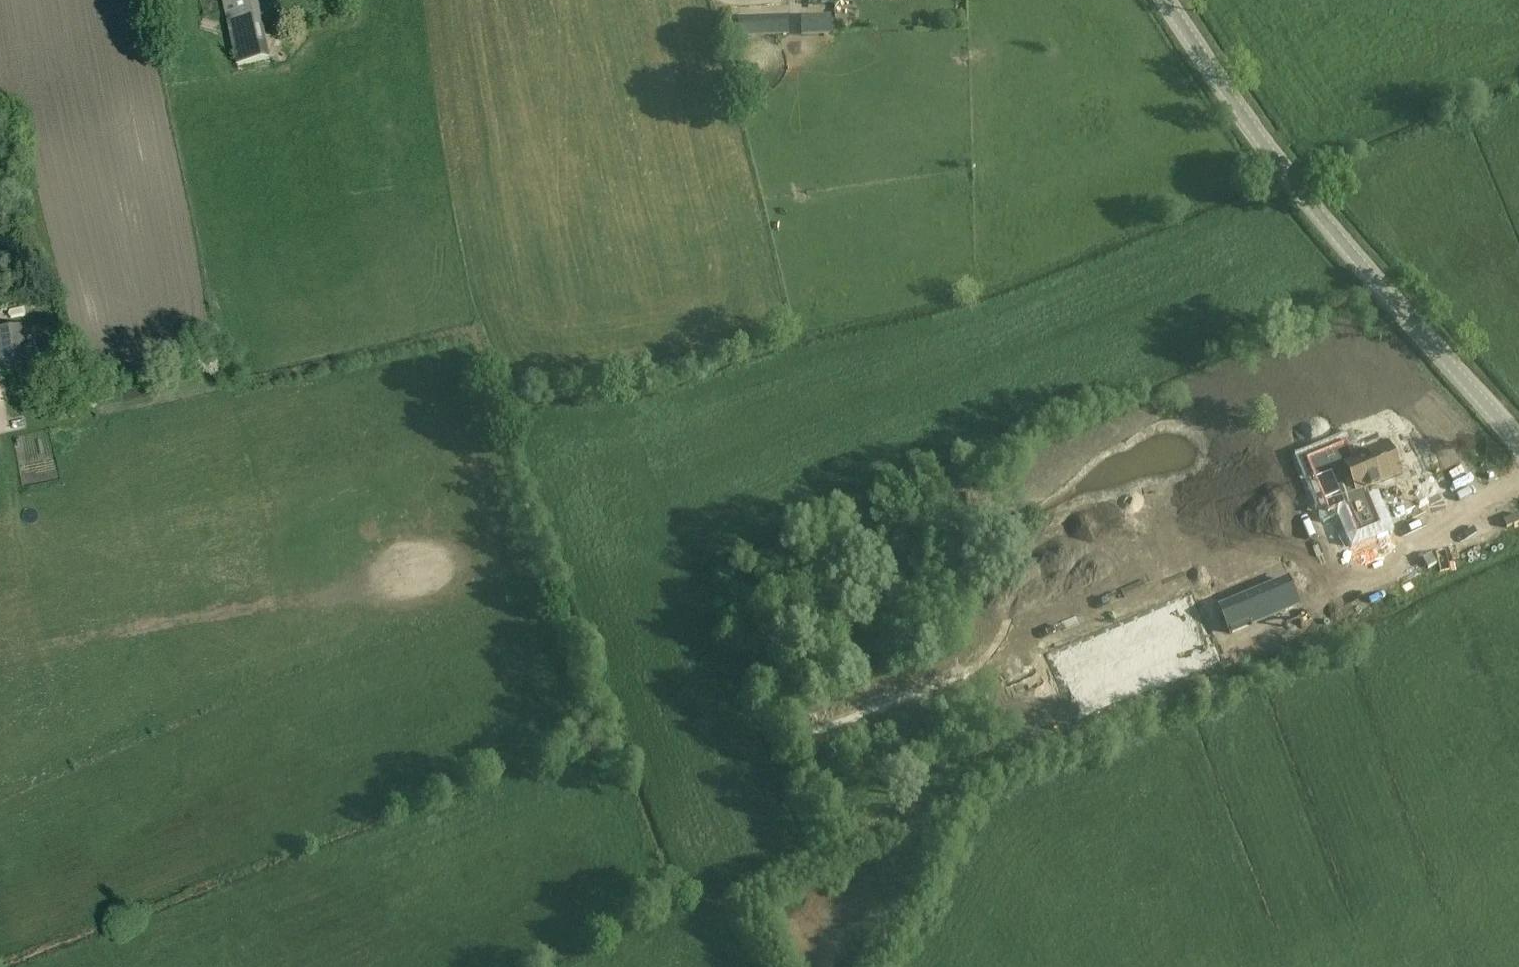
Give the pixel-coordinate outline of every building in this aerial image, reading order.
[(237,67),(271,59),(257,0),(222,0),(237,67)] [(802,35),(832,35),(831,15),(802,16),(802,35)] [(789,35),(789,17),(741,18),(741,36),(789,35)] [(2,373),(40,369),(37,346),(25,347),(23,325),(0,328),(0,353),(2,373)] [(1392,474),(1379,445),(1347,459),(1340,442),(1298,460),(1306,478),(1324,470),(1339,504),(1336,506),(1349,536),(1375,525),(1360,488),(1392,474)] [(1240,495),(1230,504),(1240,515),(1250,506),(1240,495)] [(1178,520),(1148,536),(1160,559),(1190,543),(1178,520)] [(1130,554),(1148,550),(1143,532),(1112,540),(1114,550),(1128,547),(1130,554)] [(1275,568),(1207,597),(1217,620),(1284,591),(1275,568)] [(1161,583),(1065,614),(1071,630),(1092,623),(1094,629),(1168,606),(1161,583)] [(1063,686),(1186,644),(1173,607),(1050,649),(1063,686)]
